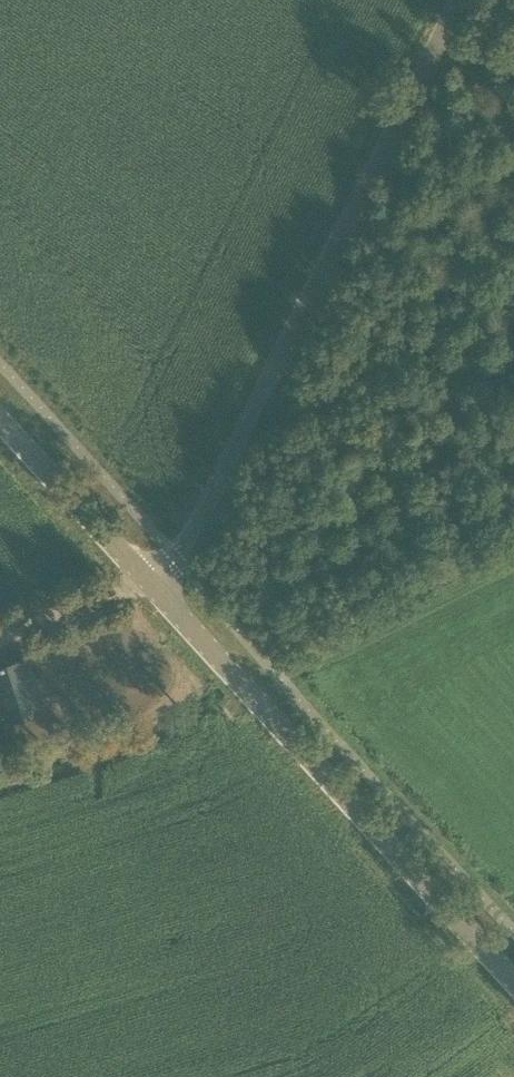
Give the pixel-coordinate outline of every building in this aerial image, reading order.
[(42,713),(32,682),(36,681),(29,659),(0,669),(0,697),(9,724),(42,713)]
